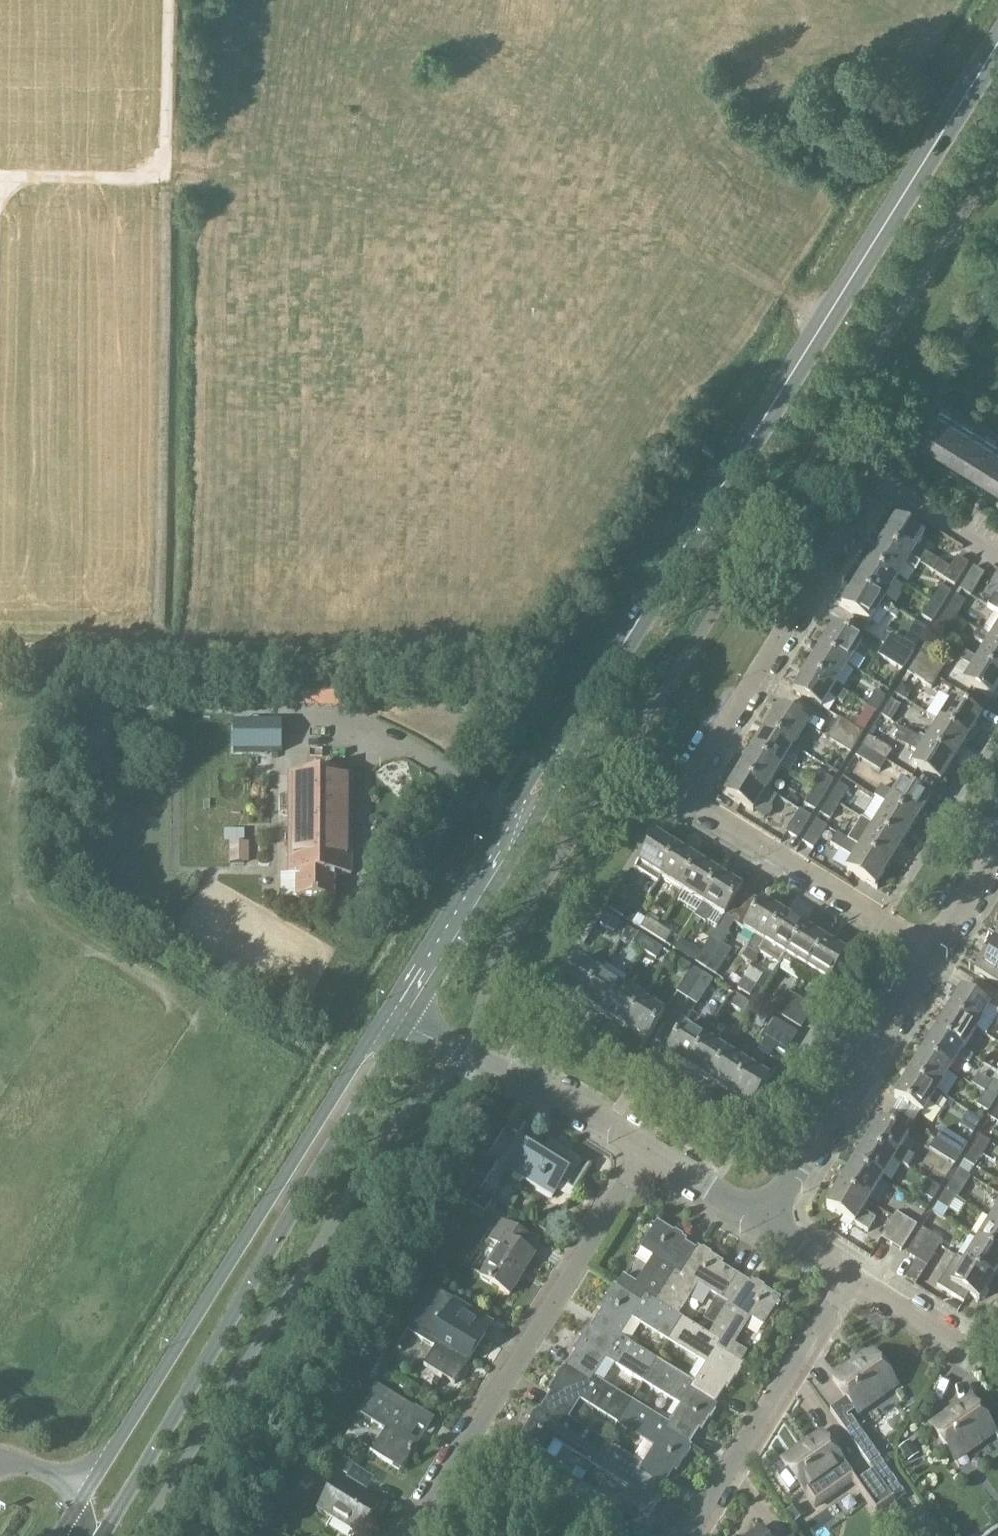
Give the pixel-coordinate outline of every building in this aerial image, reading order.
[(943,453),(963,420),(940,406),(920,438),(943,453)] [(966,467),(986,434),(963,420),(943,453),(966,467)] [(997,466),(997,442),(986,434),(966,467),(989,481),(997,466)] [(989,481),(997,487),(997,466),(989,481)] [(895,519),(882,541),(910,558),(919,565),(954,586),(968,564),(957,557),(950,569),(916,548),(924,537),(895,519)] [(882,541),(868,563),(897,580),(906,565),(915,571),(919,565),(910,558),(882,541)] [(883,602),(897,580),(868,563),(855,584),(883,602)] [(960,589),(971,596),(984,574),(973,567),(960,589)] [(855,584),(841,606),(870,624),(879,609),(888,614),(893,608),(883,602),(855,584)] [(941,608),(950,593),(941,587),(932,602),(941,608)] [(993,595),(987,606),(997,613),(997,598),(993,595)] [(946,611),(956,616),(965,601),(955,596),(946,611)] [(932,623),(941,608),(932,602),(922,617),(932,623)] [(946,632),(956,616),(946,611),(937,626),(946,632)] [(989,623),(997,628),(991,638),(997,642),(997,613),(996,612),(989,623)] [(820,648),(849,666),(862,644),(834,626),(820,648)] [(997,672),(997,642),(991,638),(978,630),(974,639),(986,646),(978,660),(997,672)] [(915,650),(914,649),(891,635),(884,645),(908,660),(915,650)] [(902,670),(908,660),(884,645),(878,655),(902,670)] [(835,687),(849,666),(820,648),(807,670),(835,687)] [(914,663),(937,678),(944,668),(920,653),(914,663)] [(997,690),(997,672),(978,660),(964,682),(992,700),(997,690)] [(931,688),(937,678),(914,663),(907,673),(931,688)] [(807,670),(793,692),(822,709),(829,697),(842,704),(848,695),(835,687),(807,670)] [(344,685),(294,685),(294,701),(343,702),(344,685)] [(876,712),(885,697),(876,691),(866,706),(876,712)] [(881,716),(887,719),(890,721),(900,706),(891,700),(881,716)] [(939,721),(968,739),(981,717),(953,700),(939,721)] [(765,729),(793,747),(807,725),(779,707),(765,729)] [(857,743),(863,733),(839,718),(833,728),(857,743)] [(954,761),(968,739),(939,721),(926,743),(954,761)] [(233,723),(233,752),(282,752),(282,723),(233,723)] [(850,753),(857,743),(833,728),(827,738),(850,753)] [(765,729),(752,751),(780,768),(788,755),(794,759),(799,751),(793,747),(765,729)] [(912,765),(940,783),(954,761),(926,743),(912,735),(905,746),(919,755),(912,765)] [(892,751),(875,740),(868,736),(862,746),(886,761),(892,751)] [(880,771),(886,761),(862,746),(856,756),(880,771)] [(766,790),(780,768),(752,751),(738,772),(766,790)] [(752,812),(766,790),(738,772),(724,794),(752,812)] [(352,775),(349,775),(289,775),(289,776),(290,776),(290,874),(288,874),(288,875),(296,875),(296,900),(334,900),(334,876),(351,876),(351,874),(350,874),(350,776),(352,776),(352,775)] [(824,796),(834,781),(824,775),(815,790),(824,796)] [(874,797),(887,805),(916,822),(929,800),(901,783),(894,794),(880,787),(874,797)] [(829,799),(839,805),(848,790),(839,784),(829,799)] [(815,811),(824,796),(815,790),(805,805),(815,811)] [(829,820),(839,805),(829,799),(820,814),(829,820)] [(902,844),(916,822),(887,805),(874,826),(902,844)] [(797,839),(811,817),(800,810),(786,832),(797,839)] [(902,844),(874,826),(860,818),(847,840),(889,866),(902,844)] [(813,849),(826,829),(827,827),(816,820),(802,842),(813,849)] [(847,840),(846,839),(836,834),(830,845),(853,859),(846,870),(875,888),(889,866),(847,840)] [(657,882),(677,849),(656,836),(635,869),(657,882)] [(249,842),(229,843),(230,863),(249,863),(249,842)] [(681,890),(699,862),(677,849),(657,882),(657,883),(660,878),(681,890)] [(702,903),(719,875),(699,862),(681,890),(702,903)] [(788,877),(802,884),(806,874),(792,867),(788,877)] [(742,889),(719,875),(702,903),(702,904),(694,917),(704,923),(712,910),(734,923),(750,896),(741,891),(742,889)] [(758,954),(782,914),(761,901),(760,902),(750,896),(734,923),(755,936),(746,949),(756,956),(758,954)] [(637,914),(628,908),(629,907),(616,899),(610,909),(631,923),(637,914)] [(613,932),(619,922),(607,914),(600,925),(613,932)] [(646,918),(646,919),(637,914),(631,923),(653,936),(659,926),(646,918)] [(782,962),(804,927),(782,914),(758,954),(779,967),(782,962)] [(653,936),(665,944),(671,934),(659,926),(653,936)] [(807,969),(825,940),(804,927),(782,962),(803,975),(807,969)] [(994,930),(989,937),(997,943),(997,933),(994,930)] [(643,951),(649,941),(637,934),(631,944),(643,951)] [(705,969),(721,944),(711,937),(695,962),(705,969)] [(989,937),(985,945),(990,948),(985,956),(997,964),(997,943),(989,937)] [(825,989),(829,983),(847,954),(825,940),(807,969),(803,975),(825,989)] [(656,959),(662,949),(649,941),(643,951),(656,959)] [(705,969),(716,975),(731,950),(721,944),(705,969)] [(985,956),(980,964),(974,961),(969,969),(997,987),(997,964),(985,956)] [(582,1002),(599,973),(578,960),(560,989),(582,1002)] [(687,999),(702,974),(692,967),(676,993),(687,999)] [(603,1015),(621,987),(599,973),(582,1002),(603,1015)] [(687,999),(697,1005),(713,980),(702,974),(687,999)] [(737,988),(749,996),(756,986),(743,978),(737,988)] [(625,1029),(642,1000),(621,987),(603,1015),(625,1029)] [(948,1011),(976,1029),(990,1007),(961,989),(948,1011)] [(807,1018),(814,1008),(789,992),(783,1002),(807,1018)] [(740,1011),(746,1002),(746,1001),(733,993),(727,1003),(740,1011)] [(642,1000),(625,1029),(646,1042),(664,1014),(642,1000)] [(801,1028),(807,1018),(783,1002),(776,1013),(801,1028)] [(963,1050),(976,1029),(948,1011),(935,1032),(963,1050)] [(791,1044),(798,1033),(773,1018),(767,1028),(791,1044)] [(705,1039),(711,1031),(714,1026),(702,1019),(694,1032),(684,1026),(666,1054),(687,1068),(705,1039)] [(785,1054),(791,1044),(767,1028),(760,1038),(785,1054)] [(708,1081),(727,1053),(732,1044),(711,1031),(705,1039),(687,1068),(708,1081)] [(935,1032),(921,1053),(950,1071),(959,1057),(969,1063),(974,1056),(963,1050),(935,1032)] [(730,1094),(747,1065),(727,1053),(708,1081),(730,1094)] [(937,1092),(950,1071),(921,1053),(908,1074),(937,1092)] [(751,1108),(769,1079),(776,1069),(765,1062),(759,1072),(747,1065),(730,1094),(751,1108)] [(943,1095),(937,1092),(908,1074),(895,1096),(923,1114),(930,1103),(935,1107),(943,1095)] [(997,1095),(997,1084),(992,1081),(985,1093),(995,1099),(997,1095)] [(987,1112),(995,1099),(985,1093),(977,1105),(987,1112)] [(880,1120),(866,1142),(894,1159),(894,1161),(907,1168),(914,1158),(900,1150),(908,1138),(880,1120)] [(574,1192),(590,1166),(548,1140),(543,1149),(520,1135),(525,1126),(524,1125),(503,1159),(515,1166),(511,1172),(552,1198),(564,1179),(576,1186),(573,1191),(574,1192)] [(961,1154),(967,1144),(943,1129),(937,1139),(961,1154)] [(972,1148),(982,1155),(990,1142),(979,1136),(972,1148)] [(955,1164),(961,1154),(937,1139),(930,1149),(955,1164)] [(894,1161),(894,1159),(866,1142),(853,1163),(881,1180),(894,1161)] [(974,1167),(982,1155),(972,1148),(964,1161),(974,1167)] [(868,1202),(881,1180),(853,1163),(840,1184),(868,1202)] [(945,1191),(956,1197),(963,1185),(953,1179),(945,1191)] [(932,1200),(940,1188),(929,1181),(922,1194),(932,1200)] [(840,1184),(826,1206),(854,1224),(867,1232),(875,1221),(861,1212),(868,1202),(840,1184)] [(484,1212),(492,1199),(471,1187),(463,1199),(484,1212)] [(948,1209),(956,1197),(945,1191),(938,1203),(948,1209)] [(891,1243),(906,1219),(896,1212),(881,1237),(891,1243)] [(901,1250),(916,1225),(906,1219),(891,1243),(901,1250)] [(991,1219),(978,1240),(997,1253),(997,1223),(991,1219)] [(509,1296),(534,1255),(524,1249),(531,1238),(502,1220),(490,1240),(500,1246),(480,1277),(479,1276),(478,1277),(509,1296)] [(681,1274),(697,1248),(697,1247),(694,1251),(683,1244),(686,1240),(656,1222),(639,1249),(652,1257),(636,1284),(623,1276),(617,1286),(640,1302),(644,1295),(655,1302),(675,1270),(681,1274)] [(917,1259),(932,1235),(922,1228),(907,1253),(917,1259)] [(917,1259),(927,1266),(942,1241),(932,1235),(917,1259)] [(997,1271),(997,1253),(978,1240),(965,1261),(993,1279),(997,1271)] [(723,1301),(737,1278),(720,1267),(723,1263),(697,1248),(681,1274),(675,1270),(655,1302),(678,1316),(678,1315),(697,1285),(723,1301)] [(956,1256),(937,1286),(964,1303),(969,1294),(979,1301),(993,1279),(965,1261),(964,1261),(956,1256)] [(716,1349),(740,1363),(747,1352),(734,1344),(750,1318),(763,1326),(780,1299),(750,1281),(748,1285),(737,1278),(723,1301),(728,1304),(709,1334),(720,1342),(716,1349)] [(640,1302),(617,1286),(614,1284),(598,1310),(602,1313),(592,1328),(614,1343),(618,1337),(619,1338),(630,1319),(668,1342),(683,1318),(678,1315),(678,1316),(655,1302),(644,1295),(640,1302)] [(454,1385),(491,1325),(433,1289),(407,1332),(434,1349),(424,1366),(454,1385)] [(720,1342),(709,1334),(683,1318),(668,1342),(705,1365),(694,1383),(690,1390),(717,1406),(718,1406),(714,1403),(723,1388),(727,1390),(743,1365),(740,1363),(716,1349),(720,1342)] [(614,1343),(592,1328),(588,1326),(572,1351),(576,1354),(567,1369),(563,1367),(562,1367),(589,1384),(593,1378),(594,1378),(605,1360),(642,1383),(656,1360),(619,1338),(618,1337),(614,1343)] [(858,1412),(896,1385),(872,1350),(833,1378),(846,1398),(830,1409),(869,1465),(880,1458),(851,1417),(849,1418),(847,1415),(855,1410),(861,1419),(862,1418),(858,1412)] [(690,1390),(694,1383),(656,1360),(642,1383),(679,1406),(668,1424),(665,1431),(692,1447),(688,1444),(697,1429),(702,1432),(717,1406),(690,1390)] [(631,1401),(594,1378),(593,1378),(589,1384),(562,1367),(547,1392),(551,1395),(541,1410),(537,1408),(536,1409),(563,1425),(568,1419),(569,1419),(580,1401),(616,1424),(631,1401)] [(424,1431),(432,1420),(375,1385),(356,1415),(357,1416),(358,1415),(385,1431),(371,1453),(400,1471),(417,1442),(409,1437),(416,1426),(424,1431)] [(977,1407),(970,1398),(930,1426),(959,1466),(960,1466),(955,1459),(993,1432),(997,1439),(997,1409),(990,1398),(977,1407)] [(665,1431),(668,1424),(631,1401),(616,1424),(654,1447),(643,1465),(639,1472),(662,1485),(672,1470),(676,1473),(692,1447),(665,1431)] [(605,1442),(569,1419),(568,1419),(563,1425),(536,1409),(518,1438),(546,1455),(554,1442),(591,1465),(605,1442)] [(788,1469),(778,1476),(789,1493),(799,1486),(811,1502),(814,1507),(854,1479),(822,1432),(781,1460),(788,1469)] [(904,1434),(893,1446),(905,1456),(915,1444),(904,1434)] [(639,1472),(643,1465),(605,1442),(591,1465),(628,1488),(620,1501),(648,1518),(666,1488),(662,1485),(639,1472)] [(353,1465),(329,1450),(323,1461),(347,1476),(353,1465)] [(883,1463),(872,1470),(887,1491),(893,1499),(903,1492),(897,1484),(883,1463)] [(571,1496),(579,1483),(557,1469),(548,1482),(571,1496)] [(872,1470),(855,1482),(875,1511),(893,1499),(887,1491),(872,1470)] [(360,1535),(378,1504),(365,1496),(365,1495),(364,1494),(364,1495),(336,1478),(317,1508),(333,1518),(334,1517),(359,1532),(358,1533),(360,1535)] [(594,1511),(600,1502),(603,1497),(579,1483),(571,1496),(594,1511)] [(759,1528),(748,1535),(765,1535),(759,1528)]
